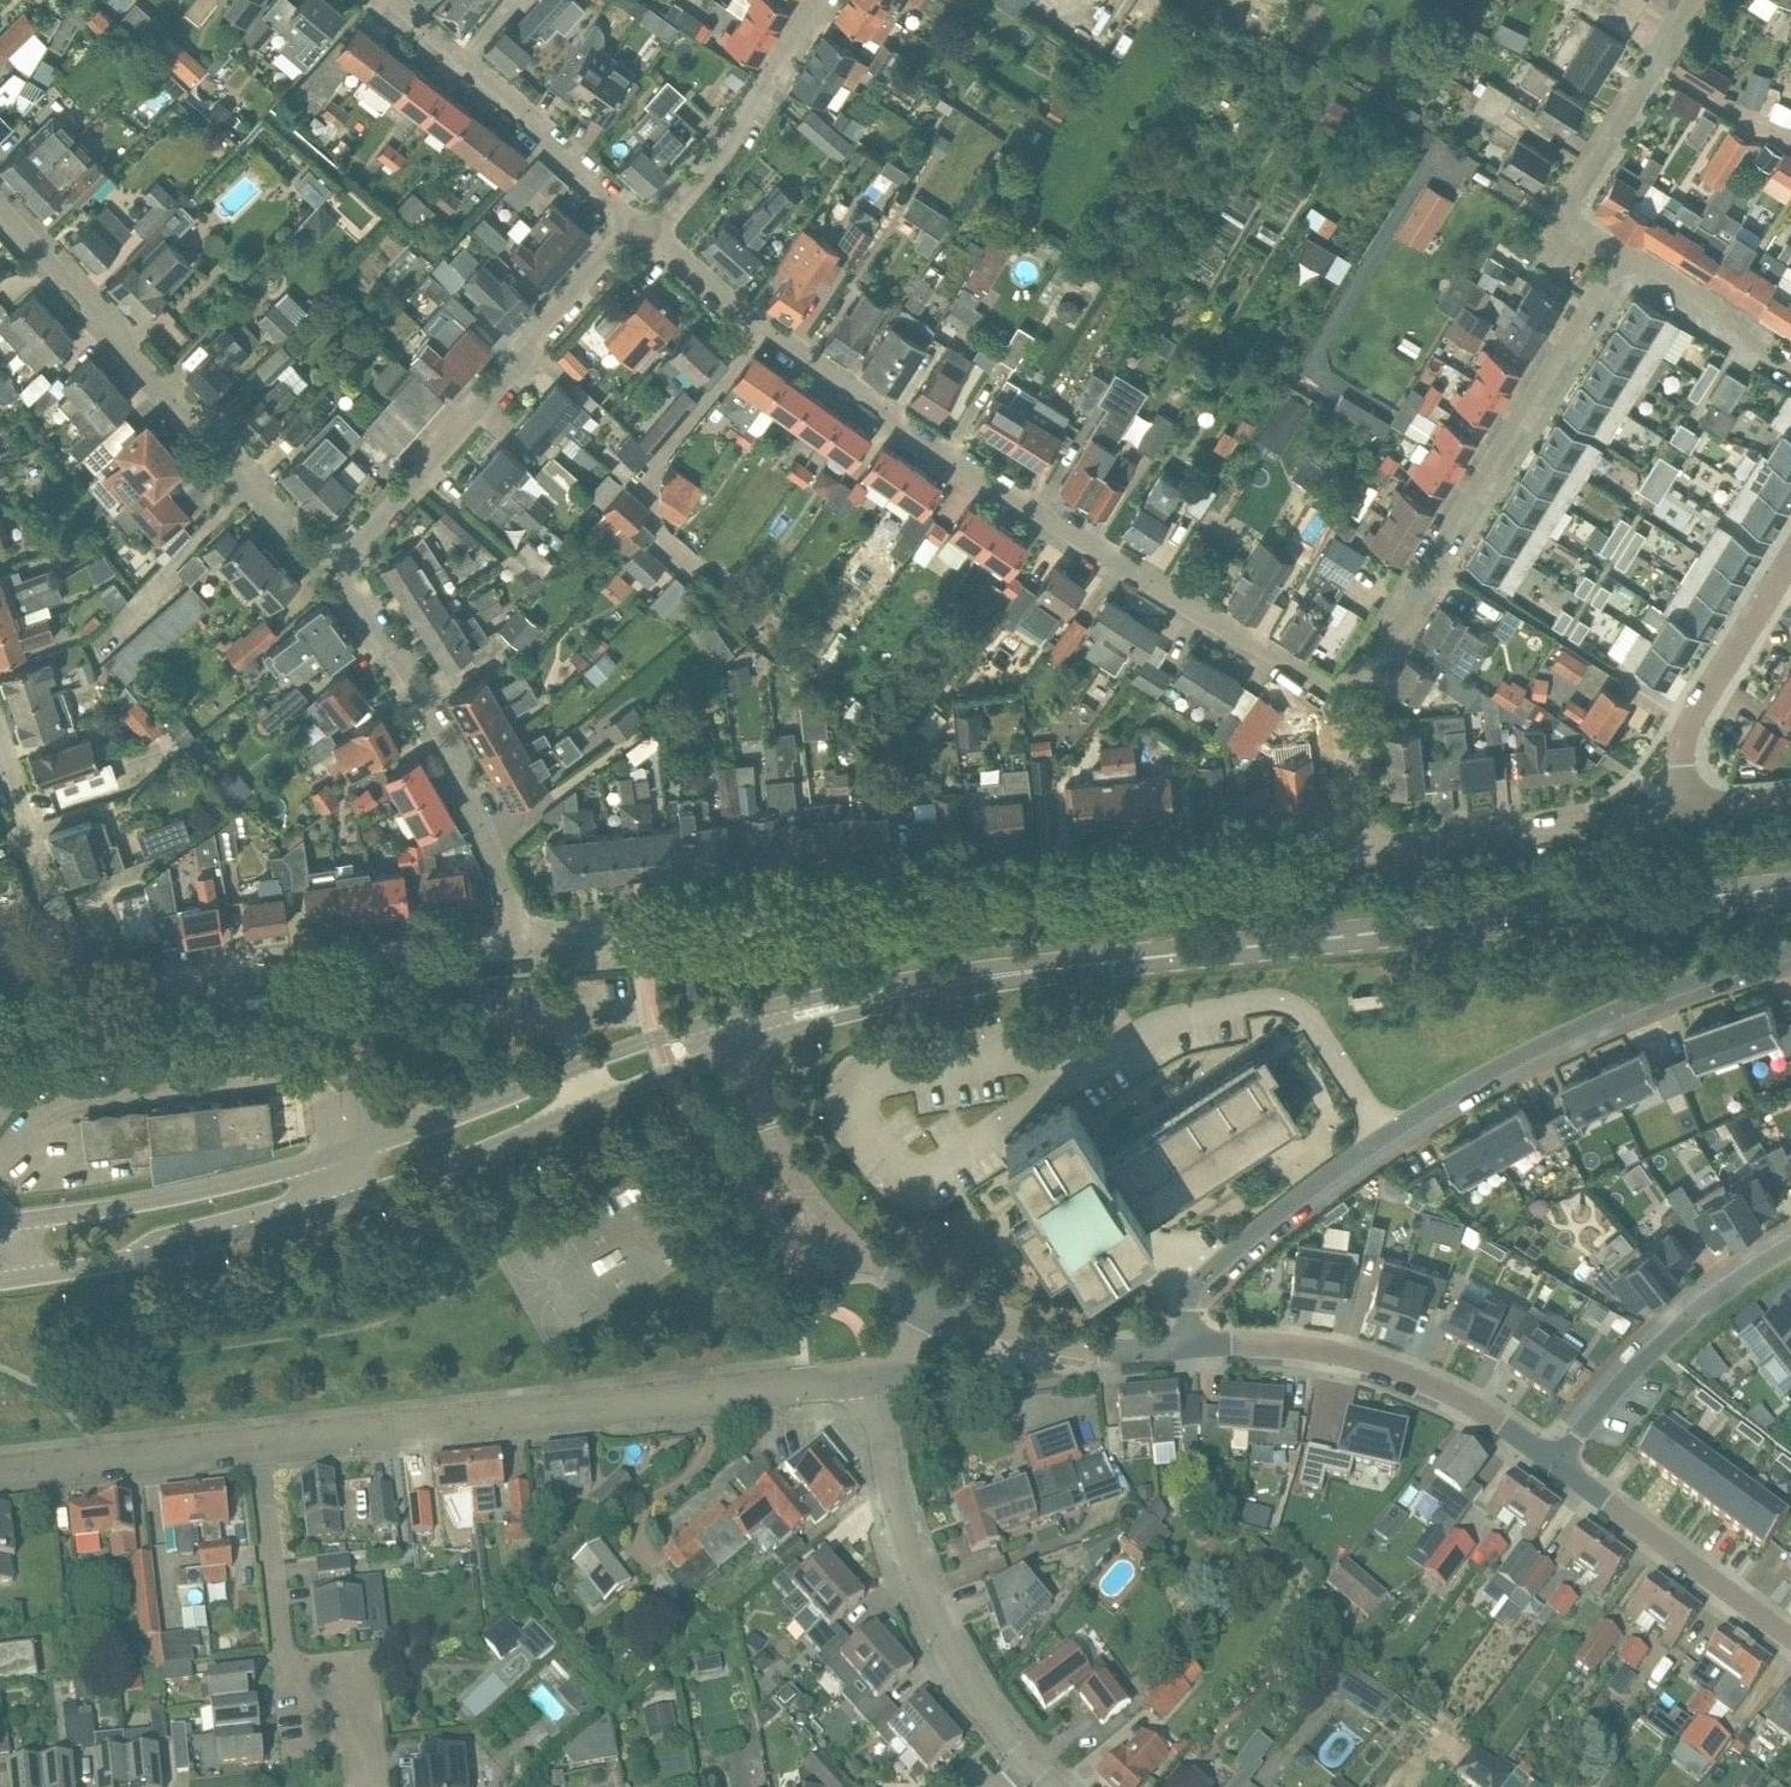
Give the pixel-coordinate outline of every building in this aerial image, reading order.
[(186,11),(200,23),(218,0),(195,0),(186,11)] [(226,8),(250,26),(270,0),(232,0),(226,8)] [(280,46),(305,68),(341,27),(336,22),(344,12),(331,0),(302,0),(293,10),(303,19),(280,46)] [(437,6),(463,28),(487,0),(442,0),(437,6)] [(576,0),(542,0),(516,28),(508,22),(485,48),(511,71),(534,44),(531,42),(539,33),(547,40),(560,26),(566,31),(587,10),(576,0)] [(649,8),(638,0),(627,0),(623,6),(641,19),(649,8)] [(774,35),(790,9),(775,0),(753,0),(754,1),(745,17),(774,35)] [(861,0),(847,0),(836,17),(867,36),(868,34),(881,43),(895,22),(861,0)] [(895,22),(908,0),(861,0),(895,22)] [(941,0),(914,0),(913,1),(938,17),(946,3),(941,0)] [(1021,14),(1030,0),(999,0),(1021,14)] [(1626,35),(1639,14),(1617,0),(1572,0),(1626,35)] [(1639,14),(1648,0),(1617,0),(1639,14)] [(134,2),(120,18),(150,46),(165,30),(134,2)] [(675,2),(667,15),(706,40),(714,27),(675,2)] [(102,35),(114,24),(100,9),(88,20),(102,35)] [(10,56),(40,25),(26,10),(0,35),(0,57),(4,61),(9,56),(10,56)] [(1580,13),(1552,57),(1595,84),(1597,80),(1600,82),(1608,69),(1605,68),(1623,40),(1580,13)] [(244,34),(259,48),(277,27),(262,14),(244,34)] [(65,19),(59,15),(45,29),(55,36),(65,19)] [(757,61),(774,35),(745,17),(734,33),(728,30),(722,39),(757,61)] [(667,19),(658,32),(669,40),(679,27),(667,19)] [(570,84),(586,95),(614,57),(601,48),(604,39),(603,29),(597,21),(595,20),(549,85),(563,94),(570,84)] [(355,61),(367,71),(387,45),(359,24),(340,50),(330,49),(292,92),(304,100),(312,91),(324,101),(355,61)] [(41,27),(40,25),(10,56),(19,65),(31,73),(48,44),(36,32),(41,27)] [(1529,37),(1515,30),(1507,46),(1520,53),(1529,37)] [(810,58),(840,78),(854,86),(869,63),(855,54),(856,52),(826,33),(810,58)] [(174,65),(188,50),(170,34),(156,49),(174,65)] [(884,42),(876,55),(888,62),(902,71),(910,58),(884,42)] [(387,45),(367,71),(354,88),(382,111),(396,93),(415,68),(387,45)] [(234,54),(226,47),(207,67),(215,74),(218,71),(225,63),(234,54)] [(1731,78),(1684,48),(1672,67),(1720,96),(1731,78)] [(926,85),(902,71),(888,62),(876,55),(869,67),(919,97),(926,85)] [(181,98),(192,86),(158,56),(147,68),(181,98)] [(635,73),(614,57),(586,95),(602,107),(595,117),(608,127),(640,82),(632,77),(635,73)] [(824,103),(840,78),(810,58),(794,84),(824,103)] [(1534,63),(1522,82),(1543,95),(1534,109),(1567,129),(1583,103),(1555,85),(1559,79),(1534,63)] [(444,89),(415,68),(396,93),(424,115),(444,89)] [(735,91),(746,77),(734,68),(723,83),(735,91)] [(15,70),(0,84),(0,109),(10,101),(25,110),(44,87),(15,70)] [(1771,77),(1753,70),(1742,102),(1760,108),(1771,77)] [(664,120),(619,168),(644,191),(671,162),(668,159),(697,127),(675,107),(686,95),(668,79),(646,104),(664,120)] [(1479,79),(1472,90),(1481,95),(1506,110),(1514,97),(1489,81),(1488,84),(1479,79)] [(1426,102),(1431,93),(1417,85),(1412,94),(1426,102)] [(1702,102),(1677,87),(1667,103),(1691,118),(1702,102)] [(444,89),(424,115),(452,136),(472,111),(444,89)] [(1063,99),(1070,104),(1075,95),(1068,90),(1063,99)] [(1473,108),(1498,123),(1506,110),(1481,95),(1473,108)] [(332,119),(343,105),(334,99),(323,112),(332,119)] [(1046,115),(1058,122),(1068,106),(1056,99),(1046,115)] [(189,109),(179,100),(168,112),(178,121),(189,109)] [(1322,118),(1344,131),(1354,114),(1333,101),(1322,118)] [(1777,102),(1771,118),(1790,125),(1790,108),(1777,102)] [(212,117),(221,126),(234,111),(225,103),(212,117)] [(351,112),(343,105),(332,119),(340,126),(351,112)] [(1441,110),(1435,106),(1428,108),(1425,114),(1426,120),(1432,124),(1439,123),(1442,117),(1441,110)] [(1,132),(12,122),(0,109),(0,133),(1,132)] [(852,116),(842,109),(834,122),(844,128),(852,116)] [(500,132),(472,111),(452,136),(480,158),(500,132)] [(1707,133),(1715,120),(1703,113),(1695,126),(1707,133)] [(49,164),(76,137),(55,116),(27,142),(27,141),(1,166),(22,188),(49,164)] [(853,143),(823,116),(808,134),(838,160),(853,143)] [(1167,127),(1152,117),(1145,129),(1160,138),(1167,127)] [(1550,156),(1518,135),(1498,123),(1490,136),(1509,148),(1500,161),(1533,182),(1550,156)] [(1700,175),(1719,187),(1726,180),(1749,142),(1729,129),(1700,175)] [(528,154),(500,132),(480,158),(508,179),(528,154)] [(221,143),(211,144),(213,150),(215,160),(226,158),(237,146),(228,135),(221,143)] [(938,135),(929,149),(939,156),(948,142),(938,135)] [(111,173),(76,137),(49,164),(22,188),(44,211),(67,189),(80,203),(111,173)] [(1769,169),(1782,152),(1765,139),(1752,157),(1769,169)] [(1148,148),(1137,141),(1130,152),(1141,159),(1148,148)] [(378,156),(387,163),(398,148),(389,142),(378,156)] [(1664,172),(1682,180),(1694,153),(1676,145),(1664,172)] [(407,155),(398,148),(387,163),(396,169),(407,155)] [(1180,158),(1190,164),(1190,163),(1195,155),(1185,150),(1180,158)] [(1785,151),(1771,173),(1790,186),(1790,155),(1785,151)] [(1634,208),(1663,162),(1651,155),(1639,174),(1621,162),(1600,195),(1601,196),(1594,208),(1608,217),(1619,199),(1629,206),(1634,208)] [(890,200),(909,170),(890,158),(880,175),(895,184),(886,197),(890,200)] [(1664,163),(1663,162),(1634,208),(1629,206),(1619,199),(1608,217),(1607,219),(1641,240),(1642,238),(1664,203),(1670,194),(1652,182),(1664,163)] [(311,169),(295,185),(318,206),(333,189),(312,170),(311,169)] [(540,187),(527,176),(507,198),(520,209),(540,187)] [(134,224),(148,237),(183,204),(159,180),(144,194),(154,204),(134,224)] [(1739,188),(1726,180),(1719,187),(1703,214),(1698,221),(1713,230),(1724,212),(1739,188)] [(757,245),(798,199),(780,183),(740,228),(728,217),(703,244),(740,278),(764,251),(757,245)] [(1427,184),(1396,233),(1421,249),(1452,199),(1427,184)] [(443,207),(453,192),(445,186),(434,200),(443,207)] [(422,230),(438,211),(414,191),(398,209),(422,230)] [(462,199),(453,192),(443,207),(452,213),(462,199)] [(904,213),(941,239),(954,220),(916,194),(904,213)] [(533,223),(570,258),(591,234),(553,200),(533,223)] [(1690,234),(1698,221),(1703,214),(1682,201),(1676,211),(1664,203),(1642,238),(1675,259),(1690,234)] [(196,217),(183,204),(148,237),(125,260),(130,265),(109,285),(142,318),(170,290),(168,288),(191,266),(170,243),(196,217)] [(134,232),(106,205),(70,241),(98,268),(134,232)] [(1304,220),(1331,237),(1340,223),(1330,217),(1330,216),(1313,205),(1304,220)] [(336,220),(321,207),(304,226),(319,239),(336,220)] [(839,240),(862,253),(875,232),(873,231),(881,218),(863,207),(856,220),(853,218),(839,240)] [(1718,259),(1741,222),(1724,212),(1713,230),(1698,221),(1690,234),(1675,259),(1706,279),(1719,259),(1718,259)] [(485,216),(473,229),(497,250),(509,237),(485,216)] [(1723,291),(1735,299),(1745,283),(1735,276),(1745,260),(1746,260),(1756,244),(1762,235),(1741,222),(1718,259),(1719,259),(1706,279),(1724,290),(1723,291)] [(570,258),(533,223),(512,247),(525,258),(524,259),(549,282),(570,258)] [(838,258),(843,251),(822,237),(804,224),(776,267),(788,274),(768,304),(795,321),(825,277),(832,282),(845,263),(838,258)] [(1325,273),(1337,252),(1308,235),(1296,256),(1325,273)] [(966,247),(980,256),(985,247),(971,238),(966,247)] [(966,283),(984,295),(1010,252),(992,241),(966,283)] [(1756,310),(1768,291),(1769,291),(1780,274),(1790,256),(1790,243),(1787,241),(1777,257),(1766,250),(1755,266),(1747,261),(1746,260),(1745,260),(1735,276),(1745,283),(1735,299),(1737,300),(1738,299),(1756,310)] [(433,269),(455,288),(466,276),(449,259),(445,255),(433,269)] [(1485,265),(1498,273),(1504,263),(1491,255),(1485,265)] [(483,259),(467,276),(486,295),(482,299),(510,327),(533,303),(505,275),(502,278),(483,259)] [(1050,278),(1060,284),(1072,265),(1062,259),(1050,278)] [(947,270),(932,261),(906,303),(920,312),(947,270)] [(1517,271),(1504,263),(1498,273),(1511,282),(1517,271)] [(1493,271),(1486,266),(1478,278),(1485,283),(1493,271)] [(442,301),(455,288),(433,269),(421,283),(442,301)] [(1455,316),(1463,305),(1465,300),(1477,281),(1458,269),(1436,304),(1455,316)] [(1780,274),(1769,291),(1768,291),(1756,310),(1788,330),(1790,325),(1790,280),(1780,274)] [(1517,307),(1548,326),(1564,301),(1528,278),(1522,288),(1527,291),(1517,307)] [(1486,287),(1477,281),(1465,300),(1474,305),(1486,287)] [(623,316),(624,316),(610,331),(607,338),(608,346),(612,352),(619,355),(625,355),(633,351),(646,338),(653,345),(680,316),(649,287),(623,316)] [(964,287),(946,317),(960,326),(971,333),(984,312),(976,307),(981,298),(979,296),(964,287)] [(281,341),(309,311),(288,291),(260,320),(281,341)] [(847,310),(825,342),(853,361),(874,328),(872,327),(887,304),(866,291),(852,313),(847,310)] [(13,312),(13,313),(1,324),(20,346),(56,315),(36,292),(13,312)] [(1635,296),(1616,325),(1662,354),(1681,325),(1635,296)] [(9,306),(0,297),(0,314),(9,306)] [(1517,307),(1509,301),(1497,319),(1501,321),(1496,330),(1531,352),(1548,326),(1517,307)] [(376,326),(387,314),(374,302),(363,314),(376,326)] [(1454,318),(1483,336),(1492,323),(1463,305),(1455,316),(1454,318)] [(892,322),(863,366),(897,388),(926,344),(925,343),(934,329),(901,308),(892,322)] [(450,347),(473,368),(492,345),(454,311),(434,333),(450,347)] [(56,315),(20,346),(39,367),(51,356),(52,357),(75,337),(56,315)] [(1475,349),(1483,336),(1454,318),(1446,331),(1475,349)] [(213,349),(188,373),(209,397),(237,371),(233,367),(250,351),(248,349),(225,325),(207,342),(213,349)] [(1020,325),(1001,356),(1017,366),(1036,335),(1020,325)] [(1599,353),(1644,382),(1662,354),(1616,325),(1616,326),(1617,326),(1600,353),(1599,353)] [(720,353),(693,328),(677,346),(660,365),(673,377),(684,364),(698,377),(720,353)] [(444,383),(453,390),(473,368),(450,347),(434,333),(415,355),(417,356),(410,364),(439,389),(444,383)] [(1166,333),(1157,348),(1172,357),(1181,342),(1166,333)] [(1293,343),(1279,334),(1273,344),(1287,352),(1293,343)] [(975,360),(948,343),(913,398),(939,415),(975,360)] [(283,344),(257,368),(270,382),(277,375),(291,362),(296,358),(283,344)] [(997,347),(984,369),(990,372),(1003,350),(997,347)] [(1473,377),(1504,396),(1520,370),(1484,348),(1478,358),(1484,361),(1473,377)] [(587,368),(568,350),(558,360),(577,378),(587,368)] [(727,431),(738,439),(748,424),(765,400),(784,373),(755,353),(718,405),(736,418),(727,431)] [(1581,382),(1626,411),(1644,382),(1599,353),(1581,382)] [(404,386),(416,372),(397,354),(384,368),(404,386)] [(65,380),(73,389),(59,402),(71,415),(86,403),(85,403),(112,379),(92,356),(65,380)] [(1699,377),(1709,383),(1720,366),(1710,360),(1699,377)] [(247,409),(233,422),(255,445),(282,421),(276,414),(295,396),(295,395),(309,381),(291,362),(277,375),(281,380),(262,398),(257,392),(244,402),(249,407),(247,409)] [(20,389),(30,400),(54,379),(44,368),(20,389)] [(1710,396),(1714,399),(1730,409),(1734,402),(1747,382),(1727,369),(1714,390),(1710,396)] [(1083,505),(1103,471),(1106,466),(1106,465),(1116,449),(1114,447),(1149,391),(1117,371),(1110,381),(1099,400),(1108,406),(1087,438),(1090,439),(1073,466),(1061,486),(1071,493),(1069,496),(1083,505)] [(1091,413),(1099,400),(1110,381),(1094,371),(1074,403),(1091,413)] [(446,398),(416,372),(404,386),(367,426),(368,426),(356,439),(381,461),(393,447),(398,452),(446,398)] [(784,373),(765,400),(794,420),(813,394),(784,373)] [(16,393),(11,374),(0,377),(0,397),(16,393)] [(976,424),(1009,444),(1028,413),(1012,402),(1023,384),(1009,375),(998,394),(996,392),(976,424)] [(1488,422),(1504,396),(1473,377),(1463,393),(1458,390),(1452,400),(1488,422)] [(1709,383),(1699,377),(1688,394),(1698,400),(1709,383)] [(71,446),(79,455),(97,438),(124,415),(120,410),(131,400),(112,379),(85,403),(86,403),(71,415),(86,433),(71,446)] [(538,405),(571,434),(572,434),(582,443),(583,444),(584,442),(593,433),(582,424),(593,412),(559,382),(538,405)] [(1608,440),(1626,411),(1581,382),(1580,383),(1581,383),(1563,412),(1608,440)] [(50,383),(31,401),(41,412),(61,395),(50,383)] [(1443,390),(1433,383),(1426,396),(1435,402),(1443,390)] [(657,424),(641,441),(652,450),(697,399),(685,388),(655,422),(657,424)] [(1428,414),(1435,402),(1426,396),(1413,388),(1391,422),(1393,423),(1405,431),(1419,408),(1428,414)] [(1311,405),(1286,389),(1257,436),(1282,451),(1311,405)] [(1782,429),(1790,434),(1790,392),(1789,391),(1772,418),(1770,421),(1782,429)] [(842,415),(813,394),(794,420),(823,441),(842,415)] [(1028,413),(1009,444),(1042,464),(1071,417),(1039,396),(1028,413)] [(1730,409),(1714,399),(1700,421),(1724,436),(1738,414),(1730,409)] [(571,434),(538,405),(519,427),(551,456),(553,454),(571,434)] [(1176,421),(1160,411),(1138,446),(1154,455),(1176,421)] [(124,415),(97,438),(79,455),(81,457),(83,456),(97,470),(121,450),(127,457),(100,482),(122,507),(128,501),(163,542),(192,517),(163,483),(185,464),(148,422),(138,431),(124,415)] [(842,415),(823,441),(806,466),(815,472),(833,448),(852,462),(871,435),(842,415)] [(1235,429),(1249,437),(1257,425),(1243,416),(1235,429)] [(1440,431),(1430,446),(1460,465),(1477,440),(1441,417),(1434,427),(1440,431)] [(303,419),(288,434),(297,443),(313,428),(303,419)] [(1558,420),(1540,449),(1585,477),(1603,448),(1558,420)] [(1680,445),(1691,428),(1682,422),(1671,439),(1680,445)] [(738,439),(748,446),(758,432),(749,425),(748,424),(738,439)] [(304,494),(330,469),(349,451),(347,449),(362,432),(354,425),(338,442),(326,430),(283,473),(304,494)] [(1700,433),(1691,428),(1680,445),(1689,450),(1700,433)] [(1782,429),(1767,455),(1790,469),(1790,434),(1782,429)] [(652,450),(641,441),(633,433),(616,451),(635,469),(652,450)] [(600,457),(584,442),(583,444),(582,443),(573,453),(594,471),(603,461),(600,458),(600,457)] [(483,467),(544,520),(552,511),(552,510),(522,483),(533,471),(503,444),(483,467)] [(894,491),(913,464),(884,444),(865,471),(894,491)] [(1444,491),(1460,465),(1430,446),(1420,463),(1414,459),(1408,469),(1444,491)] [(1522,476),(1521,477),(1567,505),(1585,477),(1540,449),(1522,476)] [(1392,471),(1400,459),(1386,451),(1379,464),(1392,471)] [(1744,481),(1789,509),(1790,506),(1790,470),(1762,452),(1744,481)] [(543,465),(547,468),(569,487),(578,477),(557,457),(553,454),(551,456),(543,465)] [(1292,477),(1319,494),(1323,490),(1333,474),(1321,466),(1323,464),(1307,454),(1292,477)] [(1103,471),(1083,505),(1093,511),(1095,508),(1106,514),(1138,463),(1125,455),(1112,476),(1103,471)] [(1660,478),(1670,461),(1661,455),(1651,472),(1660,478)] [(330,469),(304,494),(304,495),(326,517),(352,490),(352,489),(369,471),(354,457),(336,475),(330,469)] [(796,480),(806,466),(797,459),(787,473),(796,480)] [(1679,466),(1670,461),(1660,478),(1668,483),(1679,466)] [(5,463),(0,465),(0,481),(10,477),(5,463)] [(924,509),(942,484),(913,464),(894,491),(914,505),(900,526),(903,529),(890,549),(905,559),(935,516),(924,509)] [(1384,483),(1392,471),(1379,464),(1372,476),(1384,483)] [(560,498),(569,487),(547,468),(543,465),(534,475),(539,479),(538,479),(560,498)] [(676,519),(704,487),(680,466),(652,498),(676,519)] [(815,472),(806,466),(796,480),(805,486),(815,472)] [(544,520),(483,467),(463,489),(484,508),(503,524),(514,512),(516,509),(521,512),(517,517),(532,532),(544,520)] [(1649,495),(1660,478),(1651,472),(1640,489),(1649,495)] [(624,485),(611,474),(605,482),(617,493),(624,485)] [(1143,497),(1122,530),(1151,547),(1170,514),(1163,510),(1179,486),(1160,475),(1145,499),(1143,497)] [(1567,505),(1521,477),(1503,505),(1549,534),(1567,505)] [(1668,483),(1660,478),(1649,495),(1658,500),(1668,483)] [(853,487),(841,479),(826,501),(844,513),(855,498),(860,501),(871,487),(860,479),(853,487)] [(1789,509),(1744,481),(1726,510),(1771,538),(1789,509)] [(620,522),(642,542),(646,545),(658,532),(642,518),(651,507),(627,485),(604,511),(619,524),(620,522)] [(1386,516),(1417,535),(1433,509),(1397,487),(1391,497),(1396,500),(1386,516)] [(980,551),(999,524),(970,503),(951,531),(980,551)] [(1485,534),(1531,562),(1549,534),(1503,505),(1503,506),(1504,507),(1487,533),(1486,533),(1485,534)] [(436,519),(465,547),(467,546),(479,538),(445,509),(436,519)] [(1345,509),(1333,528),(1350,538),(1358,525),(1350,519),(1353,514),(1345,509)] [(1417,535),(1386,516),(1376,532),(1370,529),(1365,538),(1401,561),(1417,535)] [(1623,517),(1612,534),(1621,539),(1632,522),(1623,517)] [(0,519),(0,545),(9,542),(0,519)] [(947,528),(937,521),(927,536),(937,543),(947,528)] [(610,534),(632,553),(642,542),(620,522),(619,524),(610,534)] [(1700,552),(1745,581),(1764,551),(1718,522),(1700,552)] [(1028,544),(999,524),(980,551),(1009,571),(1028,544)] [(1637,528),(1626,545),(1635,551),(1646,533),(1637,528)] [(270,609),(281,599),(299,583),(266,546),(262,549),(249,534),(239,543),(229,531),(220,539),(205,554),(217,566),(222,561),(250,590),(251,589),(270,609)] [(384,565),(400,590),(443,562),(424,533),(410,549),(394,559),(384,565)] [(1531,562),(1485,534),(1467,563),(1513,592),(1531,562)] [(1610,556),(1621,539),(1612,534),(1601,551),(1610,556)] [(1280,634),(1307,651),(1328,619),(1325,617),(1365,554),(1336,535),(1317,564),(1318,565),(1307,582),(1319,590),(1309,606),(1301,601),(1280,634)] [(923,564),(937,543),(927,536),(912,557),(923,564)] [(515,553),(528,564),(543,577),(555,563),(528,539),(515,553)] [(642,542),(632,553),(623,562),(649,585),(668,565),(646,545),(642,542)] [(926,564),(946,580),(961,561),(941,545),(926,564)] [(1624,568),(1635,551),(1626,545),(1615,562),(1624,568)] [(476,560),(468,548),(467,546),(465,547),(448,559),(457,572),(476,560)] [(1744,581),(1745,581),(1700,552),(1682,580),(1727,608),(1744,581)] [(105,580),(118,571),(107,555),(94,564),(105,580)] [(451,576),(443,562),(400,590),(417,616),(441,600),(434,588),(451,576)] [(1023,581),(996,619),(1010,629),(1023,610),(1053,631),(1086,584),(1056,563),(1037,591),(1023,581)] [(546,579),(543,577),(528,564),(519,571),(534,594),(546,579)] [(1250,569),(1245,566),(1235,582),(1240,585),(1229,602),(1241,609),(1240,610),(1253,618),(1254,617),(1256,618),(1268,598),(1276,586),(1263,577),(1250,569)] [(59,581),(54,567),(24,578),(20,569),(0,575),(0,603),(25,594),(51,585),(59,581)] [(621,596),(632,585),(617,571),(607,582),(621,596)] [(989,629),(996,619),(1023,581),(1013,573),(1003,588),(994,581),(970,615),(989,629)] [(1587,574),(1576,591),(1585,596),(1596,579),(1587,574)] [(1682,580),(1664,608),(1669,612),(1700,631),(1709,637),(1727,608),(1682,580)] [(55,613),(51,603),(65,598),(59,581),(51,585),(25,594),(0,603),(0,630),(36,619),(48,615),(55,613)] [(1602,583),(1591,600),(1600,606),(1611,589),(1602,583)] [(191,585),(181,594),(202,618),(213,608),(191,585)] [(481,609),(500,597),(493,587),(475,598),(481,609)] [(1574,613),(1585,596),(1576,591),(1565,608),(1574,613)] [(191,627),(202,618),(181,594),(170,604),(191,627)] [(1101,663),(1107,654),(1110,651),(1134,614),(1108,597),(1091,623),(1092,623),(1101,629),(1086,653),(1101,663)] [(417,616),(432,640),(461,621),(454,610),(449,612),(441,600),(417,616)] [(1589,623),(1600,606),(1591,600),(1580,617),(1589,623)] [(277,673),(311,649),(343,625),(325,602),(295,624),(299,630),(280,644),(264,655),(277,673)] [(159,614),(181,637),(191,627),(170,604),(159,614)] [(1441,604),(1423,633),(1432,639),(1425,651),(1466,676),(1473,665),(1477,668),(1486,654),(1481,652),(1489,640),(1463,624),(1466,620),(1441,604)] [(513,638),(531,617),(520,607),(502,628),(513,638)] [(1507,640),(1522,616),(1510,608),(1494,632),(1507,640)] [(1684,659),(1700,631),(1669,612),(1652,638),(1684,659)] [(90,636),(103,621),(95,613),(81,627),(90,636)] [(461,621),(432,640),(448,665),(491,638),(475,613),(461,621)] [(170,646),(181,637),(159,614),(149,624),(170,646)] [(1158,630),(1134,614),(1110,651),(1107,654),(1101,663),(1116,672),(1126,657),(1127,658),(1131,654),(1129,652),(1132,649),(1142,655),(1158,630)] [(0,630),(0,660),(31,649),(31,648),(56,640),(48,615),(36,619),(0,630)] [(543,626),(531,617),(513,638),(524,649),(543,626)] [(266,618),(229,649),(241,663),(278,632),(266,618)] [(760,626),(753,620),(745,631),(753,637),(760,626)] [(703,641),(717,630),(710,621),(695,631),(703,641)] [(138,633),(159,656),(170,646),(149,624),(138,633)] [(343,625),(311,649),(314,653),(296,666),(306,680),(324,667),(326,670),(359,646),(343,625)] [(841,630),(826,653),(838,662),(854,639),(841,630)] [(1639,630),(1620,659),(1666,688),(1684,659),(1652,638),(1639,630)] [(148,665),(159,656),(138,633),(128,643),(148,665)] [(1062,663),(1077,642),(1064,633),(1049,654),(1057,659),(1062,663)] [(599,643),(604,648),(610,643),(600,634),(595,639),(599,643)] [(128,643),(117,653),(138,675),(148,665),(128,643)] [(1552,664),(1577,680),(1588,663),(1564,647),(1552,664)] [(579,649),(571,658),(583,670),(592,661),(579,649)] [(255,651),(241,663),(248,672),(263,660),(255,651)] [(586,671),(598,683),(620,664),(607,651),(586,671)] [(1187,690),(1197,697),(1216,667),(1191,651),(1174,677),(1189,687),(1187,690)] [(138,675),(117,653),(107,663),(126,685),(138,675)] [(1408,657),(1391,684),(1418,701),(1432,679),(1436,674),(1408,657)] [(1132,679),(1145,687),(1158,666),(1146,658),(1132,679)] [(16,708),(54,694),(49,678),(58,675),(52,659),(5,675),(5,676),(6,679),(2,681),(6,691),(10,690),(11,693),(16,708)] [(728,669),(733,687),(756,681),(750,663),(728,669)] [(92,664),(79,670),(85,683),(98,677),(92,664)] [(1469,707),(1480,688),(1442,664),(1436,674),(1432,679),(1468,702),(1469,707)] [(1170,674),(1158,666),(1145,687),(1157,695),(1170,674)] [(1216,667),(1197,697),(1210,706),(1213,701),(1224,709),(1242,683),(1216,667)] [(1790,670),(1768,705),(1790,719),(1790,671),(1790,670)] [(370,699),(348,671),(306,706),(315,717),(329,706),(342,723),(370,699)] [(523,693),(530,680),(525,672),(494,690),(486,676),(451,697),(453,700),(449,702),(455,712),(459,710),(467,725),(523,693)] [(1532,698),(1547,700),(1550,679),(1536,676),(1532,698)] [(1504,679),(1494,694),(1500,698),(1514,707),(1524,693),(1504,679)] [(541,699),(530,680),(523,693),(467,725),(474,737),(471,739),(479,753),(517,731),(510,717),(541,699)] [(308,697),(297,684),(259,716),(269,728),(308,697)] [(1571,701),(1565,709),(1604,735),(1627,702),(1603,685),(1586,711),(1571,701)] [(1492,696),(1480,688),(1469,707),(1469,709),(1485,707),(1489,751),(1467,754),(1465,728),(1446,730),(1449,755),(1452,784),(1452,783),(1463,782),(1464,784),(1496,780),(1493,752),(1505,750),(1501,718),(1502,718),(1500,698),(1494,694),(1492,696)] [(713,689),(695,690),(696,705),(714,704),(713,689)] [(1537,701),(1524,693),(1514,707),(1500,698),(1502,718),(1508,717),(1515,722),(1518,745),(1515,746),(1519,778),(1549,775),(1545,723),(1529,713),(1537,701)] [(54,694),(16,708),(20,720),(21,720),(22,723),(17,724),(21,736),(25,734),(26,737),(27,737),(27,738),(76,721),(70,704),(59,707),(54,694)] [(1215,731),(1228,740),(1251,756),(1284,711),(1260,694),(1242,719),(1230,710),(1216,730),(1215,731)] [(858,698),(845,717),(857,725),(870,706),(858,698)] [(162,730),(136,701),(120,715),(147,744),(162,730)] [(188,708),(181,701),(161,717),(167,725),(188,708)] [(1581,731),(1537,701),(1529,713),(1545,723),(1549,775),(1578,771),(1575,739),(1581,731)] [(646,721),(635,705),(604,726),(616,742),(646,721)] [(813,705),(799,707),(803,738),(829,734),(827,717),(813,705)] [(978,710),(958,712),(964,772),(978,770),(976,741),(981,740),(978,710)] [(401,748),(382,713),(352,730),(353,733),(336,743),(345,759),(354,774),(401,748)] [(1436,731),(1446,730),(1465,728),(1463,714),(1434,717),(1436,731)] [(186,745),(188,744),(197,737),(183,717),(172,725),(186,745)] [(1759,719),(1743,745),(1774,765),(1790,738),(1759,719)] [(1386,732),(1389,762),(1422,758),(1419,729),(1386,732)] [(490,764),(498,777),(554,744),(546,730),(524,742),(517,731),(479,753),(486,766),(490,764)] [(570,730),(555,739),(567,759),(582,749),(570,730)] [(200,734),(197,737),(188,744),(200,761),(212,751),(200,734)] [(91,735),(32,756),(43,787),(102,766),(91,735)] [(628,755),(636,765),(658,747),(651,737),(628,755)] [(926,780),(924,738),(907,739),(896,755),(897,781),(926,780)] [(764,740),(768,775),(780,774),(776,739),(764,740)] [(836,750),(848,754),(851,743),(840,739),(836,750)] [(1032,741),(1034,756),(1053,754),(1051,739),(1032,741)] [(1293,742),(1273,744),(1276,779),(1279,803),(1317,799),(1312,756),(1295,758),(1293,742)] [(1134,743),(1117,745),(1125,819),(1175,814),(1173,797),(1178,797),(1176,772),(1139,776),(1134,743)] [(562,757),(554,744),(498,777),(505,790),(502,792),(508,803),(511,801),(513,804),(549,783),(541,770),(562,757)] [(1076,824),(1125,819),(1117,745),(1100,747),(1103,765),(1094,767),(1096,781),(1066,784),(1069,808),(1074,808),(1076,824)] [(1449,755),(1422,758),(1389,762),(1392,792),(1452,785),(1452,784),(1449,755)] [(1047,757),(1030,758),(1033,788),(1050,786),(1047,757)] [(404,806),(437,787),(420,758),(387,777),(404,806)] [(619,775),(629,774),(629,761),(618,761),(619,775)] [(735,763),(718,765),(724,812),(740,811),(735,763)] [(839,793),(837,772),(836,766),(825,768),(828,794),(839,793)] [(1028,766),(1002,768),(1006,796),(980,799),(984,835),(1025,830),(1021,796),(1031,795),(1028,766)] [(848,771),(837,772),(839,793),(850,791),(848,771)] [(236,773),(219,786),(232,803),(249,789),(236,773)] [(780,774),(768,775),(765,776),(769,811),(754,813),(756,830),(759,859),(787,856),(784,821),(782,799),(783,799),(780,774)] [(1223,776),(1202,778),(1204,807),(1226,805),(1223,776)] [(327,780),(310,791),(323,811),(341,800),(327,780)] [(754,781),(738,783),(741,810),(757,809),(754,781)] [(351,801),(362,815),(380,801),(368,787),(351,801)] [(454,816),(437,787),(404,806),(421,835),(454,816)] [(577,787),(576,788),(587,877),(601,876),(601,880),(615,879),(610,833),(596,834),(593,805),(580,806),(577,787)] [(546,824),(564,813),(567,839),(548,841),(549,857),(554,856),(557,881),(559,880),(562,884),(572,883),(574,879),(587,877),(576,788),(562,799),(544,812),(546,824)] [(909,816),(912,843),(913,843),(913,842),(956,837),(956,838),(957,838),(955,814),(965,812),(962,789),(934,792),(936,813),(909,816)] [(706,792),(692,794),(701,865),(712,864),(716,868),(725,867),(727,862),(730,862),(727,836),(732,836),(730,819),(709,821),(706,792)] [(682,825),(667,826),(673,872),(687,871),(687,867),(701,865),(692,794),(678,796),(682,825)] [(650,798),(636,800),(644,871),(658,870),(659,874),(673,872),(667,826),(653,828),(650,798)] [(629,873),(644,871),(636,800),(621,802),(625,831),(610,833),(615,879),(630,877),(629,873)] [(812,806),(817,852),(845,850),(842,815),(841,800),(812,803),(812,806)] [(794,820),(784,821),(787,856),(817,852),(812,806),(792,808),(794,820)] [(237,859),(233,835),(259,831),(242,808),(218,829),(223,861),(237,859)] [(856,813),(842,815),(845,850),(875,847),(872,817),(857,819),(856,813)] [(192,840),(182,814),(137,830),(146,857),(157,853),(192,840)] [(92,820),(50,834),(51,836),(56,850),(55,850),(56,852),(57,852),(58,857),(59,860),(65,875),(64,875),(65,877),(105,863),(108,872),(120,867),(116,855),(104,820),(93,824),(92,820)] [(386,834),(379,821),(364,829),(371,842),(386,834)] [(299,827),(284,839),(288,844),(303,832),(299,827)] [(199,864),(221,861),(216,829),(196,845),(199,864)] [(304,835),(289,848),(295,884),(295,886),(307,884),(312,921),(346,916),(339,872),(338,864),(309,868),(304,835)] [(401,864),(412,863),(411,856),(427,854),(430,853),(427,853),(426,841),(408,843),(409,848),(399,849),(401,864)] [(283,885),(295,884),(289,848),(285,852),(272,854),(276,884),(263,886),(264,896),(248,898),(249,906),(244,907),(247,930),(288,924),(284,893),(283,885)] [(411,856),(412,863),(417,892),(430,890),(432,903),(473,897),(469,874),(464,875),(463,868),(439,871),(436,852),(430,853),(427,854),(411,856)] [(536,853),(519,859),(526,877),(543,870),(536,853)] [(170,863),(146,881),(163,944),(187,940),(188,940),(224,934),(219,900),(218,900),(215,874),(197,876),(200,903),(182,905),(182,907),(178,908),(170,863)] [(369,867),(339,872),(346,916),(376,911),(371,875),(370,875),(369,867)] [(371,875),(376,911),(408,907),(403,870),(371,875)] [(119,921),(125,944),(157,935),(152,912),(145,889),(113,897),(119,921)] [(1382,990),(1353,994),(1355,1005),(1384,1002),(1382,990)] [(1729,1017),(1740,1049),(1782,1035),(1787,1051),(1790,1050),(1790,1020),(1778,1024),(1771,1003),(1729,1017)] [(1740,1049),(1729,1017),(1687,1032),(1694,1053),(1674,1061),(1685,1088),(1704,1080),(1698,1064),(1740,1049)] [(1009,1212),(1052,1276),(1082,1257),(1088,1266),(1151,1225),(1145,1215),(1297,1117),(1269,1074),(1278,1069),(1263,1047),(1103,1151),(1069,1098),(1006,1139),(1040,1192),(1009,1212)] [(1666,1095),(1685,1088),(1674,1061),(1654,1069),(1645,1049),(1604,1067),(1618,1098),(1658,1080),(1666,1095)] [(1618,1098),(1604,1067),(1564,1086),(1572,1104),(1552,1114),(1567,1141),(1585,1132),(1578,1116),(1618,1098)] [(269,1095),(114,1114),(119,1152),(133,1150),(134,1160),(154,1158),(153,1148),(247,1137),(248,1142),(274,1138),(269,1095)] [(1523,1106),(1485,1128),(1502,1158),(1539,1137),(1547,1151),(1567,1141),(1552,1114),(1533,1124),(1523,1106)] [(1750,1113),(1755,1125),(1765,1121),(1767,1116),(1763,1107),(1750,1113)] [(1730,1118),(1743,1145),(1759,1137),(1745,1111),(1730,1118)] [(1463,1180),(1502,1158),(1485,1128),(1446,1151),(1463,1180)] [(1789,1151),(1784,1142),(1768,1151),(1782,1176),(1790,1171),(1790,1150),(1789,1151)] [(1754,1192),(1782,1176),(1768,1151),(1752,1159),(1758,1167),(1729,1185),(1725,1181),(1717,1186),(1744,1229),(1765,1217),(1762,1212),(1765,1210),(1754,1192)] [(1637,1185),(1648,1179),(1640,1163),(1628,1168),(1637,1185)] [(1432,1197),(1444,1190),(1435,1174),(1423,1181),(1432,1197)] [(1738,1233),(1744,1229),(1717,1186),(1695,1200),(1692,1196),(1678,1207),(1694,1230),(1707,1221),(1718,1239),(1721,1237),(1724,1242),(1738,1233)] [(1414,1193),(1409,1202),(1421,1209),(1426,1201),(1414,1193)] [(1344,1198),(1333,1206),(1338,1214),(1350,1206),(1344,1198)] [(1327,1223),(1338,1214),(1333,1206),(1321,1215),(1327,1223)] [(1669,1225),(1643,1247),(1671,1283),(1695,1262),(1692,1258),(1695,1256),(1681,1240),(1694,1230),(1678,1207),(1663,1218),(1669,1225)] [(1466,1222),(1447,1217),(1441,1237),(1460,1242),(1466,1222)] [(1373,1223),(1366,1251),(1380,1254),(1387,1226),(1373,1223)] [(1503,1257),(1508,1249),(1483,1234),(1479,1243),(1503,1257)] [(1291,1296),(1315,1300),(1323,1243),(1299,1240),(1297,1254),(1288,1252),(1285,1269),(1295,1271),(1291,1296)] [(1646,1303),(1671,1283),(1643,1247),(1639,1242),(1610,1265),(1608,1262),(1594,1275),(1614,1296),(1626,1285),(1639,1301),(1642,1298),(1646,1303)] [(1347,1247),(1323,1243),(1315,1300),(1339,1303),(1347,1247)] [(1368,1310),(1392,1317),(1406,1274),(1409,1263),(1385,1255),(1368,1310)] [(1427,1280),(1406,1274),(1392,1317),(1414,1324),(1422,1299),(1438,1304),(1449,1275),(1431,1269),(1427,1280)] [(1489,1294),(1467,1283),(1442,1335),(1464,1345),(1489,1294)] [(1511,1304),(1489,1294),(1464,1345),(1486,1356),(1497,1332),(1512,1340),(1528,1313),(1511,1304)] [(1593,1299),(1585,1310),(1603,1322),(1610,1311),(1593,1299)] [(1730,1325),(1739,1336),(1763,1317),(1754,1305),(1730,1325)] [(1781,1349),(1790,1342),(1790,1305),(1786,1309),(1764,1327),(1781,1349)] [(1532,1385),(1558,1347),(1562,1343),(1541,1329),(1544,1324),(1528,1313),(1512,1340),(1526,1349),(1511,1371),(1532,1385)] [(1781,1349),(1790,1362),(1790,1342),(1781,1349)] [(1694,1356),(1712,1380),(1728,1369),(1710,1345),(1694,1356)] [(1558,1347),(1532,1385),(1551,1398),(1566,1377),(1574,1382),(1584,1369),(1576,1363),(1578,1361),(1558,1347)] [(1178,1388),(1148,1390),(1152,1442),(1153,1441),(1156,1467),(1177,1465),(1172,1419),(1181,1418),(1178,1388)] [(1152,1442),(1148,1390),(1118,1393),(1121,1423),(1122,1423),(1122,1428),(1119,1429),(1118,1428),(1107,1429),(1109,1455),(1125,1454),(1124,1444),(1152,1442)] [(1249,1452),(1250,1433),(1249,1433),(1253,1394),(1222,1391),(1221,1409),(1203,1408),(1200,1441),(1233,1443),(1232,1451),(1249,1452)] [(1707,1408),(1713,1400),(1702,1391),(1696,1399),(1707,1408)] [(1283,1396),(1253,1394),(1249,1433),(1250,1433),(1264,1434),(1263,1446),(1297,1449),(1300,1416),(1282,1414),(1283,1396)] [(1724,1409),(1713,1400),(1707,1408),(1718,1417),(1724,1409)] [(1386,1464),(1399,1424),(1344,1406),(1332,1442),(1310,1435),(1298,1474),(1327,1483),(1332,1466),(1355,1474),(1361,1456),(1386,1464)] [(1659,1472),(1684,1439),(1662,1423),(1637,1456),(1659,1472)] [(1747,1440),(1753,1433),(1742,1424),(1736,1431),(1747,1440)] [(955,1499),(964,1525),(1032,1504),(1056,1496),(1079,1488),(1071,1463),(1082,1459),(1071,1425),(1024,1440),(1036,1480),(1026,1483),(1024,1477),(989,1489),(989,1488),(955,1499)] [(1196,1427),(1182,1429),(1183,1454),(1198,1453),(1196,1427)] [(1753,1433),(1747,1440),(1759,1449),(1765,1441),(1753,1433)] [(665,1550),(680,1569),(696,1588),(751,1543),(753,1546),(770,1532),(783,1521),(841,1472),(849,1466),(823,1435),(786,1466),(801,1484),(791,1493),(761,1457),(735,1479),(749,1494),(727,1512),(720,1505),(665,1550)] [(1680,1488),(1704,1455),(1684,1439),(1659,1472),(1680,1488)] [(590,1468),(587,1444),(542,1449),(545,1474),(547,1492),(567,1490),(579,1489),(578,1476),(591,1475),(590,1468)] [(1431,1526),(1448,1537),(1453,1531),(1483,1491),(1470,1482),(1483,1464),(1458,1445),(1422,1493),(1439,1505),(1441,1514),(1431,1526)] [(1032,1504),(964,1525),(972,1551),(1002,1541),(999,1534),(1122,1494),(1105,1453),(1073,1467),(1082,1487),(1079,1488),(1056,1496),(1032,1504)] [(477,1535),(475,1535),(481,1588),(484,1603),(485,1613),(514,1594),(509,1586),(490,1598),(481,1525),(491,1523),(490,1515),(497,1514),(495,1487),(505,1486),(501,1454),(468,1458),(473,1500),(477,1535)] [(1725,1470),(1704,1455),(1680,1488),(1701,1503),(1725,1470)] [(1790,1469),(1790,1462),(1783,1456),(1777,1463),(1788,1472),(1790,1469)] [(473,1500),(468,1458),(434,1461),(438,1494),(455,1492),(458,1518),(457,1518),(460,1538),(475,1535),(477,1535),(473,1500)] [(542,1467),(532,1468),(533,1477),(543,1476),(542,1467)] [(1722,1519),(1746,1485),(1725,1470),(1701,1503),(1722,1519)] [(634,1484),(621,1471),(593,1498),(606,1511),(634,1484)] [(841,1472),(783,1521),(770,1532),(780,1544),(810,1519),(816,1526),(828,1516),(828,1517),(858,1492),(855,1489),(858,1486),(850,1476),(847,1479),(841,1472)] [(1515,1519),(1538,1489),(1514,1472),(1486,1511),(1496,1518),(1503,1509),(1515,1519)] [(340,1534),(334,1473),(302,1476),(309,1538),(340,1534)] [(535,1542),(529,1483),(509,1486),(513,1517),(503,1518),(506,1546),(535,1542)] [(194,1488),(198,1528),(204,1527),(206,1546),(200,1547),(203,1569),(202,1569),(204,1585),(227,1582),(226,1567),(233,1566),(230,1543),(222,1544),(220,1524),(229,1523),(225,1485),(194,1488)] [(1743,1534),(1767,1501),(1746,1485),(1722,1519),(1743,1534)] [(390,1486),(370,1489),(374,1525),(394,1523),(390,1486)] [(1148,1486),(1136,1488),(1136,1492),(1141,1498),(1144,1500),(1148,1500),(1151,1498),(1152,1491),(1148,1486)] [(198,1528),(194,1488),(161,1492),(166,1531),(167,1550),(178,1548),(179,1556),(195,1554),(192,1529),(198,1528)] [(1561,1506),(1538,1489),(1515,1519),(1528,1528),(1522,1536),(1532,1544),(1561,1506)] [(1220,1492),(1205,1491),(1204,1513),(1219,1513),(1220,1492)] [(139,1553),(131,1495),(98,1499),(98,1501),(70,1504),(74,1538),(101,1535),(101,1538),(112,1537),(114,1556),(139,1553)] [(1767,1501),(1743,1534),(1764,1550),(1789,1516),(1767,1501)] [(1268,1526),(1271,1507),(1247,1504),(1245,1523),(1268,1526)] [(0,1509),(0,1583),(13,1582),(10,1559),(16,1559),(10,1508),(0,1509)] [(1172,1535),(1145,1511),(1123,1536),(1151,1560),(1172,1535)] [(455,1549),(445,1523),(430,1529),(440,1555),(455,1549)] [(1573,1561),(1586,1570),(1608,1541),(1585,1523),(1556,1562),(1566,1570),(1573,1561)] [(1117,1547),(1124,1539),(1125,1538),(1123,1536),(1120,1531),(1082,1544),(1097,1569),(1117,1547)] [(1453,1531),(1448,1537),(1424,1570),(1446,1586),(1475,1547),(1453,1531)] [(1480,1568),(1487,1560),(1501,1541),(1491,1534),(1477,1554),(1478,1555),(1472,1562),(1480,1568)] [(774,1556),(786,1568),(807,1550),(796,1537),(774,1556)] [(1130,1545),(1124,1539),(1117,1547),(1123,1552),(1130,1545)] [(631,1581),(600,1541),(574,1561),(606,1601),(631,1581)] [(1509,1547),(1501,1541),(1487,1560),(1494,1567),(1509,1547)] [(1631,1558),(1608,1541),(1586,1570),(1598,1580),(1591,1588),(1602,1596),(1617,1577),(1631,1558)] [(1269,1549),(1259,1542),(1250,1554),(1260,1561),(1269,1549)] [(1507,1595),(1538,1555),(1521,1543),(1492,1583),(1507,1595)] [(327,1547),(328,1556),(347,1554),(346,1545),(327,1547)] [(156,1668),(161,1668),(161,1666),(166,1665),(165,1663),(162,1635),(153,1553),(132,1556),(141,1638),(153,1637),(156,1668)] [(376,1577),(357,1578),(353,1579),(350,1554),(347,1554),(328,1556),(317,1557),(320,1583),(314,1584),(318,1618),(324,1617),(325,1632),(354,1629),(354,1632),(382,1629),(376,1577)] [(474,1554),(460,1555),(461,1566),(475,1565),(474,1554)] [(800,1594),(811,1606),(845,1575),(826,1554),(806,1572),(796,1561),(773,1582),(791,1601),(800,1594)] [(1555,1568),(1538,1555),(1507,1595),(1525,1609),(1555,1568)] [(1389,1595),(1375,1583),(1347,1559),(1327,1582),(1369,1618),(1389,1595)] [(202,1569),(176,1572),(178,1588),(204,1585),(202,1569)] [(685,1597),(696,1588),(680,1569),(670,1577),(668,1574),(654,1585),(671,1606),(684,1595),(685,1597)] [(986,1589),(1005,1647),(1010,1648),(1052,1601),(1050,1599),(1041,1571),(1025,1576),(986,1589)] [(865,1597),(845,1575),(811,1606),(822,1618),(806,1635),(822,1654),(845,1634),(835,1623),(865,1597)] [(1656,1623),(1678,1593),(1655,1576),(1626,1614),(1637,1622),(1643,1613),(1656,1623)] [(1546,1626),(1557,1612),(1571,1593),(1561,1586),(1547,1605),(1548,1606),(1537,1620),(1546,1626)] [(203,1594),(198,1589),(191,1590),(188,1594),(189,1605),(193,1607),(200,1606),(204,1601),(203,1594)] [(1580,1599),(1571,1593),(1557,1612),(1566,1618),(1580,1599)] [(1702,1610),(1678,1593),(1656,1623),(1668,1632),(1662,1640),(1673,1648),(1702,1610)] [(526,1643),(506,1618),(483,1635),(497,1652),(495,1653),(502,1662),(526,1643)] [(1619,1637),(1601,1623),(1574,1660),(1593,1673),(1619,1637)] [(855,1644),(845,1634),(822,1654),(840,1673),(849,1667),(860,1679),(894,1648),(875,1626),(855,1644)] [(1713,1666),(1725,1675),(1748,1644),(1725,1627),(1697,1666),(1707,1673),(1713,1666)] [(162,1635),(165,1663),(197,1660),(195,1647),(202,1646),(200,1630),(162,1635)] [(751,1632),(744,1645),(759,1654),(766,1642),(751,1632)] [(1627,1664),(1641,1644),(1631,1637),(1617,1657),(1627,1664)] [(1086,1670),(1066,1644),(1023,1677),(1046,1708),(1075,1686),(1103,1723),(1132,1701),(1100,1659),(1086,1670)] [(1650,1651),(1641,1644),(1627,1664),(1636,1670),(1650,1651)] [(1710,1696),(1696,1715),(1698,1716),(1680,1741),(1696,1753),(1710,1764),(1730,1739),(1704,1721),(1717,1703),(1733,1714),(1772,1662),(1748,1644),(1725,1675),(1710,1696)] [(36,1678),(32,1646),(0,1650),(0,1683),(36,1678)] [(854,1708),(871,1727),(894,1706),(884,1695),(913,1669),(894,1648),(860,1679),(870,1691),(854,1708)] [(765,1652),(752,1664),(762,1674),(774,1663),(765,1652)] [(720,1656),(707,1659),(710,1672),(723,1669),(720,1656)] [(1173,1675),(1154,1699),(1147,1706),(1162,1719),(1190,1687),(1204,1673),(1189,1657),(1173,1675)] [(161,1666),(161,1668),(163,1682),(194,1678),(193,1663),(166,1665),(161,1666)] [(1349,1666),(1341,1679),(1337,1686),(1339,1687),(1335,1692),(1346,1699),(1345,1701),(1379,1723),(1398,1696),(1351,1666),(1350,1667),(1349,1666)] [(1640,1677),(1624,1666),(1608,1688),(1623,1699),(1640,1677)] [(1144,1692),(1154,1699),(1173,1675),(1165,1668),(1144,1692)] [(209,1673),(213,1705),(255,1700),(253,1684),(256,1684),(254,1669),(209,1673)] [(1688,1709),(1696,1715),(1710,1696),(1702,1689),(1701,1690),(1688,1709)] [(1310,1698),(1300,1691),(1290,1707),(1300,1714),(1310,1698)] [(1790,1740),(1790,1691),(1778,1708),(1767,1724),(1790,1741),(1790,1740)] [(589,1698),(575,1712),(586,1724),(600,1710),(589,1698)] [(894,1706),(871,1727),(888,1746),(898,1739),(909,1751),(943,1720),(924,1699),(903,1717),(894,1706)] [(216,1735),(258,1731),(261,1731),(257,1700),(255,1700),(213,1705),(216,1735)] [(68,1749),(83,1747),(77,1707),(77,1702),(63,1703),(68,1749)] [(672,1704),(644,1710),(650,1739),(678,1732),(672,1704)] [(77,1707),(83,1747),(96,1746),(96,1755),(95,1755),(97,1777),(98,1786),(130,1786),(127,1751),(125,1752),(123,1732),(96,1735),(94,1715),(93,1715),(92,1706),(77,1707)] [(125,1752),(127,1751),(130,1786),(162,1786),(160,1771),(157,1746),(169,1745),(165,1707),(152,1708),(154,1729),(123,1732),(125,1752)] [(802,1715),(809,1722),(815,1715),(809,1708),(802,1715)] [(1658,1732),(1672,1743),(1690,1719),(1676,1709),(1658,1732)] [(610,1716),(592,1731),(563,1756),(575,1768),(619,1759),(610,1716)] [(962,1742),(943,1720),(909,1751),(919,1763),(912,1771),(919,1780),(962,1742)] [(0,1724),(0,1755),(11,1754),(10,1747),(8,1747),(6,1723),(0,1724)] [(172,1725),(174,1747),(188,1746),(185,1724),(172,1725)] [(1746,1746),(1754,1736),(1745,1729),(1737,1739),(1746,1746)] [(260,1747),(258,1731),(216,1735),(219,1767),(264,1762),(262,1746),(260,1747)] [(1099,1776),(1111,1786),(1142,1786),(1151,1777),(1147,1773),(1163,1756),(1143,1738),(1127,1756),(1121,1751),(1099,1776)] [(1176,1757),(1183,1750),(1178,1746),(1176,1744),(1170,1751),(1176,1757)] [(188,1746),(174,1747),(176,1771),(191,1770),(188,1746)] [(413,1769),(415,1786),(471,1786),(467,1746),(421,1751),(423,1768),(413,1769)] [(1508,1781),(1513,1776),(1476,1746),(1456,1770),(1477,1786),(1504,1786),(1508,1781)] [(798,1772),(801,1786),(852,1786),(820,1753),(798,1772)] [(41,1761),(44,1786),(75,1786),(74,1779),(72,1759),(41,1761)] [(41,1761),(9,1764),(11,1786),(44,1786),(41,1761)] [(1185,1772),(1201,1786),(1208,1786),(1213,1782),(1193,1764),(1185,1772)] [(1756,1768),(1742,1786),(1743,1786),(1757,1786),(1766,1775),(1756,1768)] [(564,1772),(550,1773),(551,1786),(566,1786),(564,1772)] [(1180,1776),(1170,1786),(1193,1786),(1180,1776)] [(1330,1786),(1351,1786),(1339,1777),(1330,1786)]
